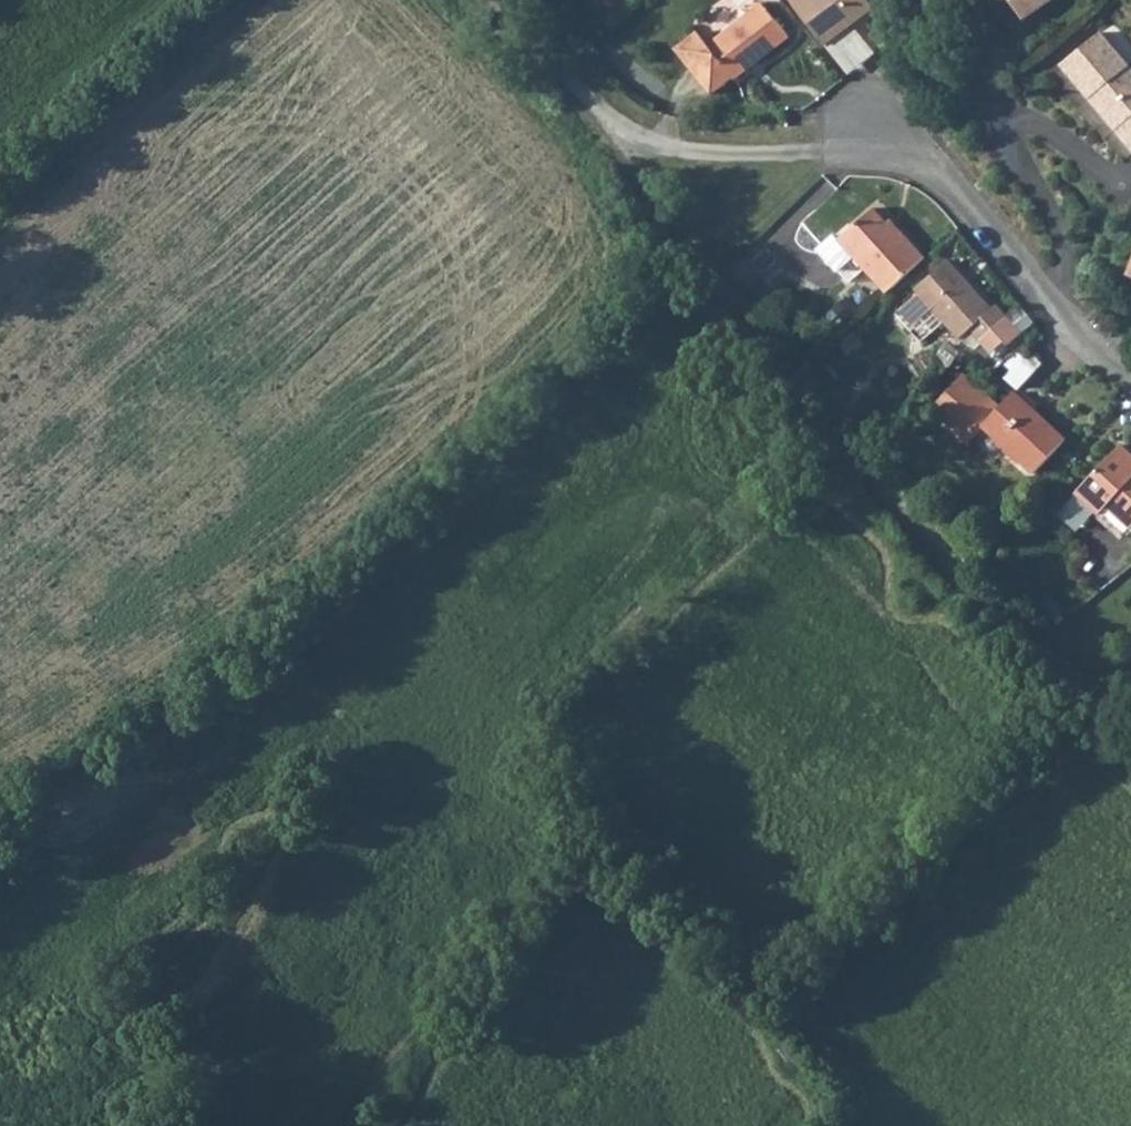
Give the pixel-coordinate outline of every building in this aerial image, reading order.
[(786,2),(819,41),(865,1),(863,0),(787,0),(786,2)] [(1023,15),(1044,0),(1012,0),(1023,15)] [(672,53),(710,97),(731,79),(732,81),(784,37),(755,3),(704,47),(694,34),(672,53)] [(1091,94),(1105,110),(1130,86),(1130,68),(1099,31),(1061,63),(1088,96),(1091,94)] [(1105,110),(1114,122),(1112,124),(1130,145),(1130,86),(1105,110)] [(885,295),(923,260),(896,230),(892,235),(869,211),(835,242),(861,270),(885,295)] [(861,270),(835,242),(831,238),(819,249),(849,282),(861,270)] [(897,316),(920,343),(945,323),(960,338),(971,328),(994,350),(1007,338),(1011,341),(1022,330),(994,302),(988,306),(947,262),(916,291),(920,295),(897,316)] [(1103,305),(1110,298),(1101,291),(1095,298),(1103,305)] [(997,375),(1012,389),(1015,386),(1028,374),(1011,359),(997,375)] [(1067,436),(1033,404),(1029,407),(1012,392),(1001,404),(988,391),(979,390),(978,383),(966,372),(957,381),(957,389),(948,389),(935,402),(945,412),(957,412),(960,426),(981,426),(982,424),(986,419),(1007,441),(1004,444),(1019,460),(1022,455),(1035,468),(1067,436)] [(1130,459),(1130,452),(1119,441),(1074,490),(1098,512),(1105,504),(1129,526),(1130,524),(1130,468),(1127,463),(1130,459)]
